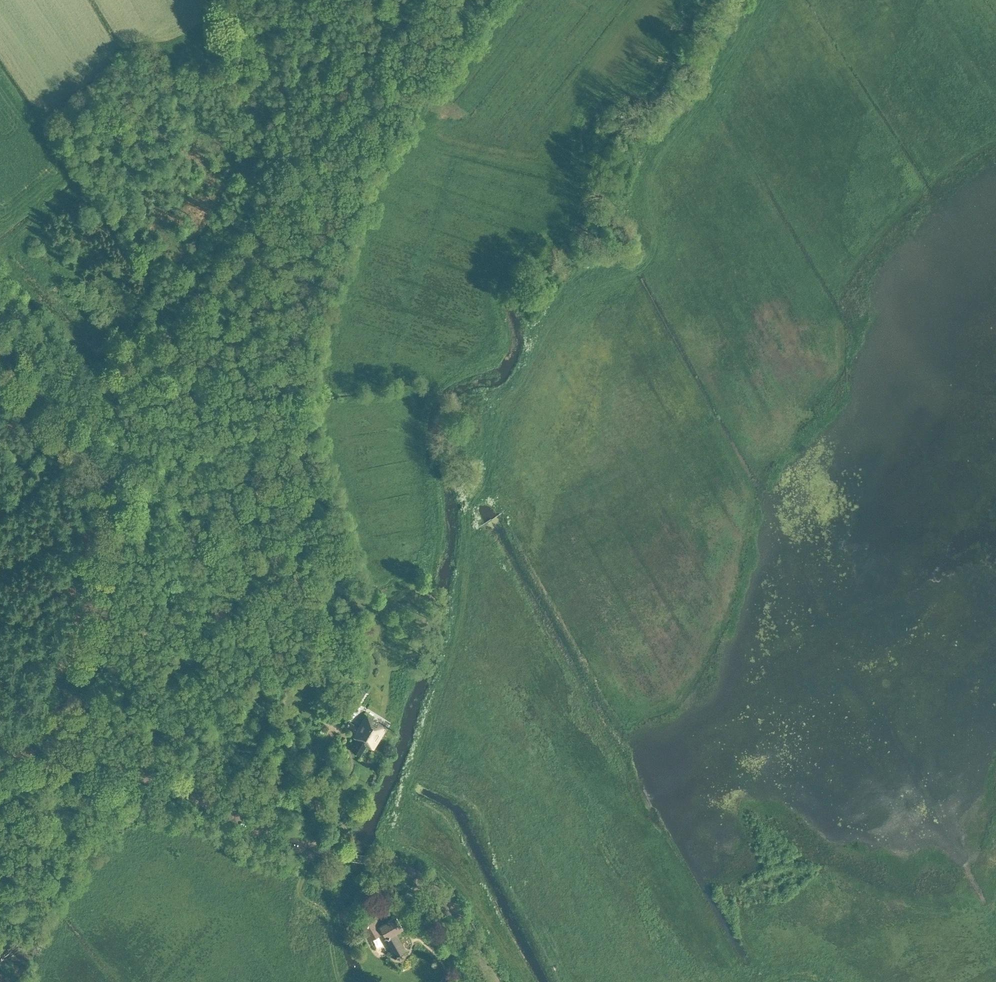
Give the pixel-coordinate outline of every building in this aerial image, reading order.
[(387,728),(367,715),(362,723),(353,717),(347,726),(349,728),(356,732),(353,736),(358,739),(352,749),(360,755),(367,745),(373,749),(387,728)] [(380,925),(376,918),(379,916),(372,904),(361,911),(364,917),(358,920),(370,940),(382,933),(385,938),(384,938),(395,956),(405,950),(395,932),(403,928),(396,916),(380,925)]
